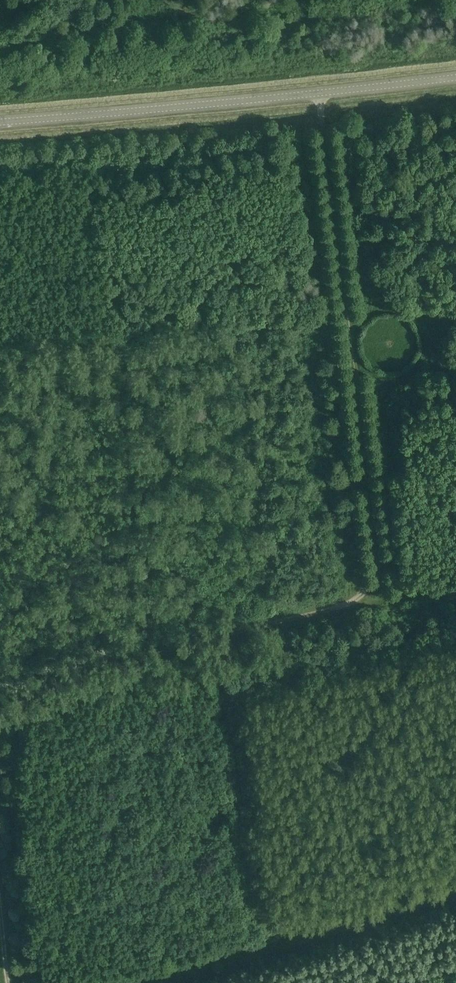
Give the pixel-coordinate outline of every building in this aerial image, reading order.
[(325,205),(314,208),(315,213),(326,210),(325,205)]
